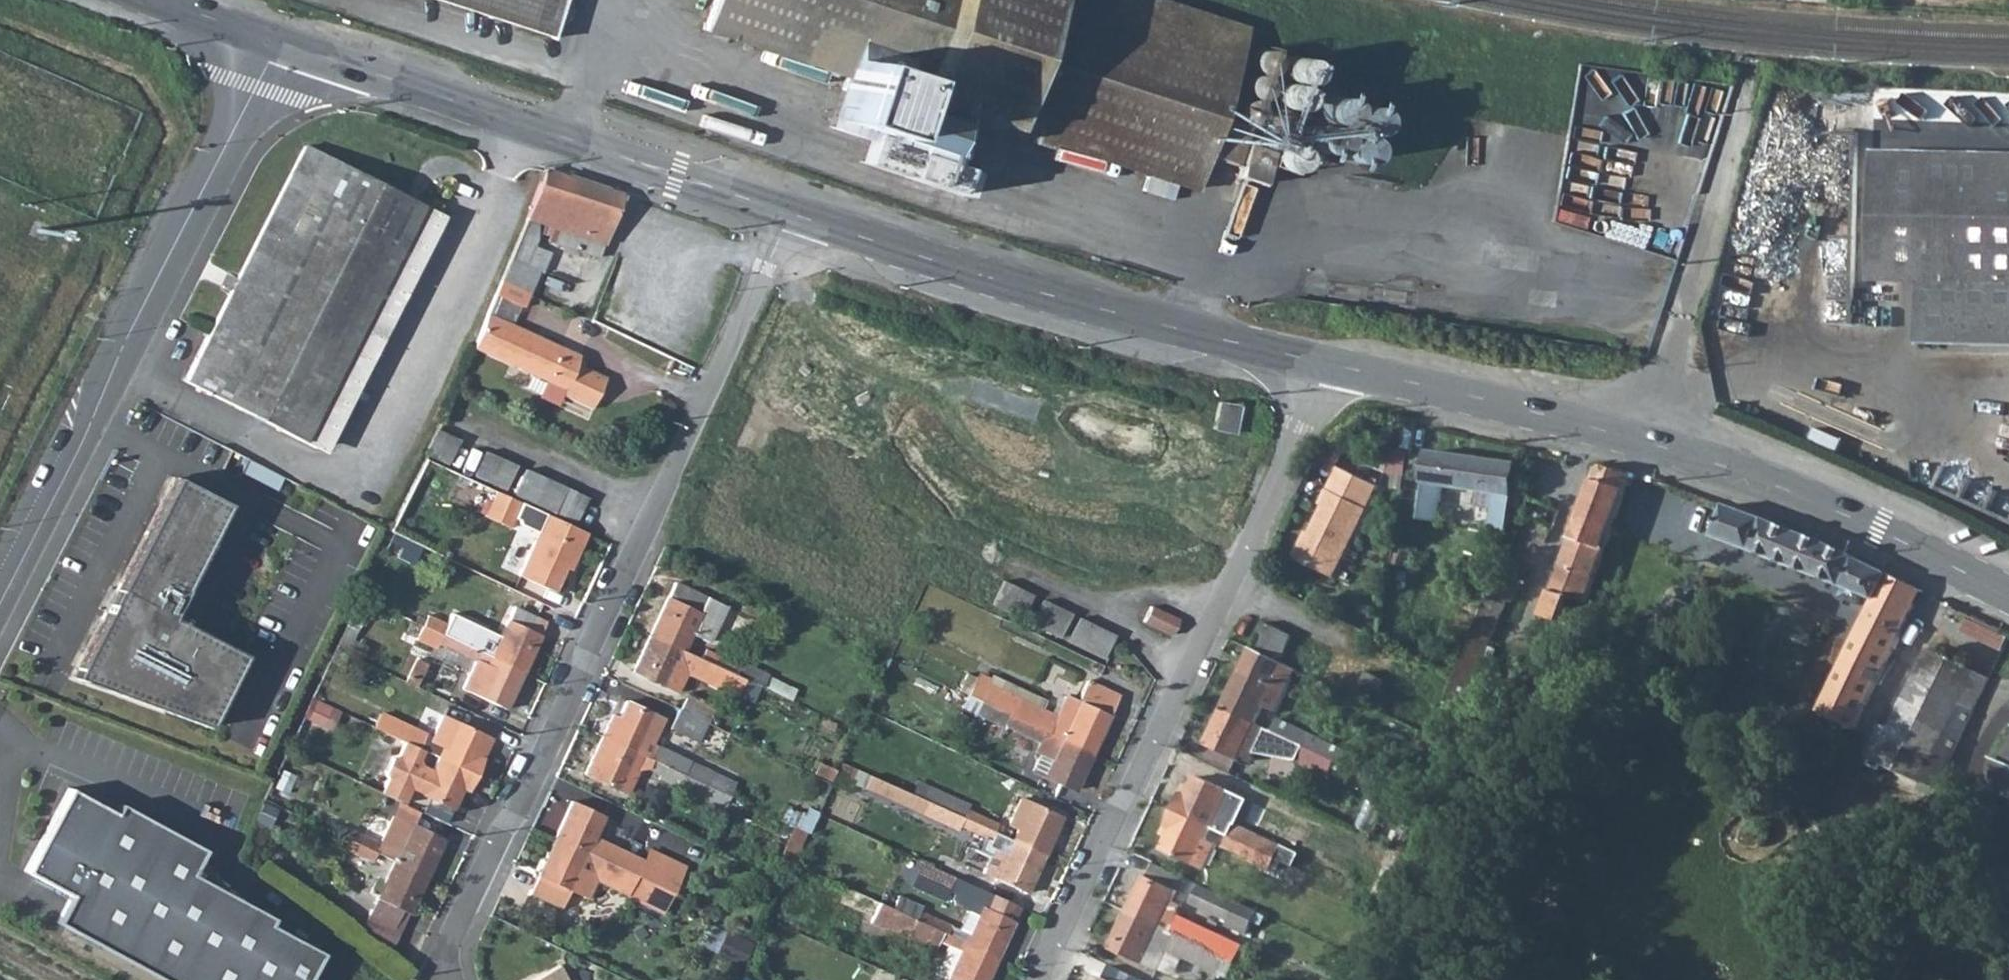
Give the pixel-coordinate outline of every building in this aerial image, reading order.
[(564,0),(437,0),(552,38),(564,0)] [(1196,191),(1207,157),(1234,167),(1246,128),(1219,119),(1241,49),(1091,0),(715,0),(706,31),(847,77),(842,92),(892,108),(892,106),(896,94),(1196,191)] [(1257,68),(1262,74),(1267,75),(1272,75),(1276,73),(1279,70),(1281,66),(1280,60),(1278,57),(1274,52),(1269,51),(1265,52),(1260,54),(1257,58),(1256,64),(1257,68)] [(1283,79),(1287,84),(1293,86),(1298,86),(1301,84),(1305,81),(1307,76),(1306,70),(1303,64),(1298,61),(1295,61),(1289,63),(1284,67),(1283,73),(1283,79)] [(1251,97),(1256,100),(1261,101),(1267,99),(1271,95),(1273,88),(1271,83),(1268,79),(1263,76),(1257,76),(1252,79),(1249,85),(1249,92),(1251,97)] [(1281,108),(1289,110),(1293,108),(1296,105),(1298,100),(1297,96),(1293,91),(1287,90),(1282,92),(1279,96),(1278,103),(1281,108)] [(892,108),(842,92),(830,129),(867,141),(860,164),(962,198),(969,175),(938,165),(941,153),(937,151),(946,123),(892,106),(892,108)] [(1241,121),(1246,126),(1252,127),(1257,125),(1261,123),(1263,118),(1263,112),(1260,106),(1256,103),(1248,103),(1242,106),(1239,113),(1241,121)] [(1322,122),(1325,127),(1330,129),(1335,130),(1339,129),(1343,126),(1347,121),(1347,114),(1345,109),(1340,105),(1332,103),(1326,106),(1322,111),(1321,117),(1322,122)] [(1352,132),(1358,136),(1363,137),(1369,135),(1373,131),(1376,125),(1374,117),(1369,112),(1367,110),(1360,110),(1355,112),(1350,117),(1349,124),(1352,132)] [(1267,129),(1269,132),(1273,135),(1277,136),(1282,135),(1287,133),(1289,129),(1291,124),(1290,120),(1288,115),(1284,113),(1277,112),(1272,114),(1267,118),(1266,124),(1267,129)] [(1314,152),(1318,156),(1324,157),(1329,156),(1334,153),(1337,148),(1338,142),(1336,137),(1331,132),(1327,131),(1322,131),(1316,133),(1312,138),(1311,145),(1314,152)] [(1343,163),(1349,167),(1356,167),(1362,164),(1366,159),(1366,151),(1363,145),(1357,142),(1350,141),(1343,145),(1340,150),(1340,157),(1343,163)] [(301,441),(420,205),(303,145),(184,381),(301,441)] [(1293,178),(1300,155),(1277,148),(1270,171),(1293,178)] [(1261,188),(1270,160),(1246,152),(1237,180),(1261,188)] [(941,153),(938,165),(969,175),(975,177),(980,166),(941,153)] [(1871,280),(1879,281),(1923,282),(1919,344),(2008,347),(2008,157),(1986,157),(1877,153),(1871,280)] [(526,272),(545,226),(557,231),(552,244),(595,259),(620,194),(544,170),(525,230),(511,265),(526,272)] [(575,366),(578,359),(489,319),(476,351),(564,391),(562,398),(592,411),(606,378),(575,366)] [(1233,435),(1237,408),(1217,405),(1213,432),(1233,435)] [(447,465),(459,440),(438,431),(427,456),(447,465)] [(474,478),(504,491),(516,467),(486,453),(474,478)] [(1431,454),(1420,519),(1437,522),(1444,487),(1494,495),(1489,529),(1507,532),(1512,507),(1521,508),(1523,494),(1514,492),(1518,467),(1431,454)] [(1573,539),(1607,551),(1632,474),(1604,467),(1599,472),(1585,507),(1573,539)] [(575,523),(586,499),(575,493),(566,489),(544,479),(524,470),(513,495),(533,503),(554,513),(564,518),(575,523)] [(1335,582),(1368,511),(1378,489),(1339,470),(1328,492),(1321,508),(1326,511),(1308,546),(1304,544),(1295,562),(1335,582)] [(172,476),(69,676),(204,727),(242,655),(167,616),(225,504),(172,476)] [(483,518),(508,529),(520,504),(495,492),(483,518)] [(1728,506),(1716,538),(1876,601),(1822,714),(1857,731),(1880,681),(1923,590),(1844,551),(1820,541),(1728,506)] [(545,515),(517,577),(554,593),(568,562),(572,564),(586,534),(573,528),(545,515)] [(1563,566),(1597,580),(1607,551),(1573,539),(1567,555),(1563,566)] [(1553,592),(1570,599),(1559,627),(1576,633),(1597,580),(1563,566),(1553,592)] [(992,608),(1020,621),(1031,598),(1004,584),(992,608)] [(668,599),(651,635),(685,651),(695,629),(703,633),(712,616),(704,612),(708,601),(682,589),(676,603),(668,599)] [(1543,620),(1559,627),(1570,599),(1553,592),(1543,620)] [(1488,650),(1507,601),(1489,594),(1469,643),(1488,650)] [(1032,629),(1059,642),(1071,617),(1044,604),(1032,629)] [(532,634),(539,620),(514,609),(507,623),(490,660),(472,651),(476,643),(445,629),(446,627),(427,619),(422,628),(417,641),(435,650),(438,644),(486,667),(474,695),(505,710),(522,674),(540,637),(532,634)] [(1172,635),(1179,622),(1155,611),(1149,624),(1172,635)] [(1105,657),(1116,633),(1081,616),(1069,640),(1105,657)] [(1281,661),(1292,638),(1263,625),(1252,648),(1281,661)] [(685,651),(651,635),(634,671),(678,692),(686,674),(735,697),(744,679),(731,673),(705,661),(685,651)] [(1532,650),(1546,655),(1551,643),(1537,637),(1532,650)] [(1468,700),(1488,650),(1469,643),(1458,671),(1455,683),(1453,693),(1468,700)] [(1978,712),(1994,677),(1929,647),(1890,729),(1884,743),(1876,740),(1868,757),(1929,785),(1939,762),(1953,768),(1975,720),(1978,712)] [(710,650),(705,661),(731,673),(737,662),(710,650)] [(1206,747),(1238,761),(1254,725),(1262,707),(1277,714),(1292,680),(1278,673),(1281,665),(1251,651),(1223,711),(1206,747)] [(1292,680),(1296,672),(1281,665),(1278,673),(1292,680)] [(1376,704),(1387,680),(1368,672),(1356,696),(1376,704)] [(1010,717),(1006,726),(1040,742),(1038,744),(1043,747),(1032,771),(1074,790),(1091,754),(1118,698),(1086,683),(1078,701),(1067,696),(1049,735),(1043,732),(1047,725),(1040,722),(1043,717),(1016,705),(1017,702),(998,693),(991,708),(1010,717)] [(673,734),(701,746),(710,726),(719,708),(692,695),(683,714),(673,734)] [(585,774),(626,793),(632,782),(624,777),(636,752),(641,740),(653,744),(664,721),(626,703),(623,709),(617,706),(603,737),(585,774)] [(436,757),(474,775),(487,749),(481,746),(486,736),(454,721),(436,757)] [(1876,740),(1884,743),(1890,729),(1883,724),(1876,740)] [(1270,741),(1300,755),(1304,748),(1322,757),(1329,744),(1310,735),(1307,741),(1277,727),(1274,734),(1270,741)] [(432,756),(427,768),(416,763),(414,757),(418,749),(399,740),(393,754),(386,757),(379,770),(381,777),(375,791),(399,802),(403,792),(410,789),(452,809),(461,789),(466,791),(474,775),(437,758),(432,756)] [(2008,800),(2008,753),(1993,793),(2008,800)] [(648,773),(659,779),(657,783),(699,803),(707,787),(709,787),(714,775),(690,764),(688,768),(657,754),(654,760),(648,773)] [(1953,768),(1939,762),(1929,785),(1926,790),(1940,796),(1951,773),(1953,768)] [(1164,834),(1170,837),(1164,850),(1194,865),(1196,863),(1206,868),(1217,847),(1206,841),(1213,828),(1223,833),(1240,799),(1198,779),(1192,792),(1186,789),(1175,811),(1164,834)] [(905,808),(957,831),(959,827),(990,841),(994,833),(998,825),(967,811),(969,807),(918,783),(911,795),(905,808)] [(51,922),(156,979),(303,979),(317,955),(264,926),(268,920),(187,875),(201,851),(116,804),(111,813),(67,788),(21,871),(65,896),(51,922)] [(403,804),(410,789),(403,792),(399,802),(403,804)] [(994,878),(1026,893),(1044,855),(1061,820),(1021,801),(1013,818),(1021,822),(1012,841),(994,878)] [(599,881),(627,894),(635,877),(644,860),(594,837),(604,816),(572,802),(555,839),(538,874),(529,893),(560,907),(569,889),(590,899),(599,881)] [(383,882),(378,879),(370,895),(376,897),(368,914),(392,926),(400,909),(408,912),(426,876),(443,840),(411,825),(393,861),(383,882)] [(340,846),(372,861),(375,853),(379,845),(347,830),(344,838),(340,846)] [(1225,846),(1271,868),(1276,858),(1234,839),(1236,834),(1231,832),(1229,836),(1225,846)] [(670,893),(683,866),(648,849),(644,860),(635,877),(670,893)] [(920,885),(926,871),(900,859),(895,872),(920,885)] [(1127,914),(1110,950),(1158,973),(1159,971),(1168,952),(1172,944),(1205,960),(1209,952),(1213,943),(1181,928),(1177,937),(1159,928),(1175,891),(1144,878),(1127,914)] [(960,880),(958,885),(1016,913),(1019,907),(960,880)] [(947,979),(986,979),(1013,921),(1012,921),(1016,913),(958,885),(951,899),(954,906),(967,913),(958,931),(918,913),(914,920),(917,922),(913,930),(949,947),(936,975),(947,979)] [(1231,921),(1238,905),(1199,888),(1192,903),(1231,921)] [(1168,952),(1159,971),(1169,977),(1176,975),(1183,959),(1168,952)] [(559,966),(531,979),(566,979),(559,966)]
